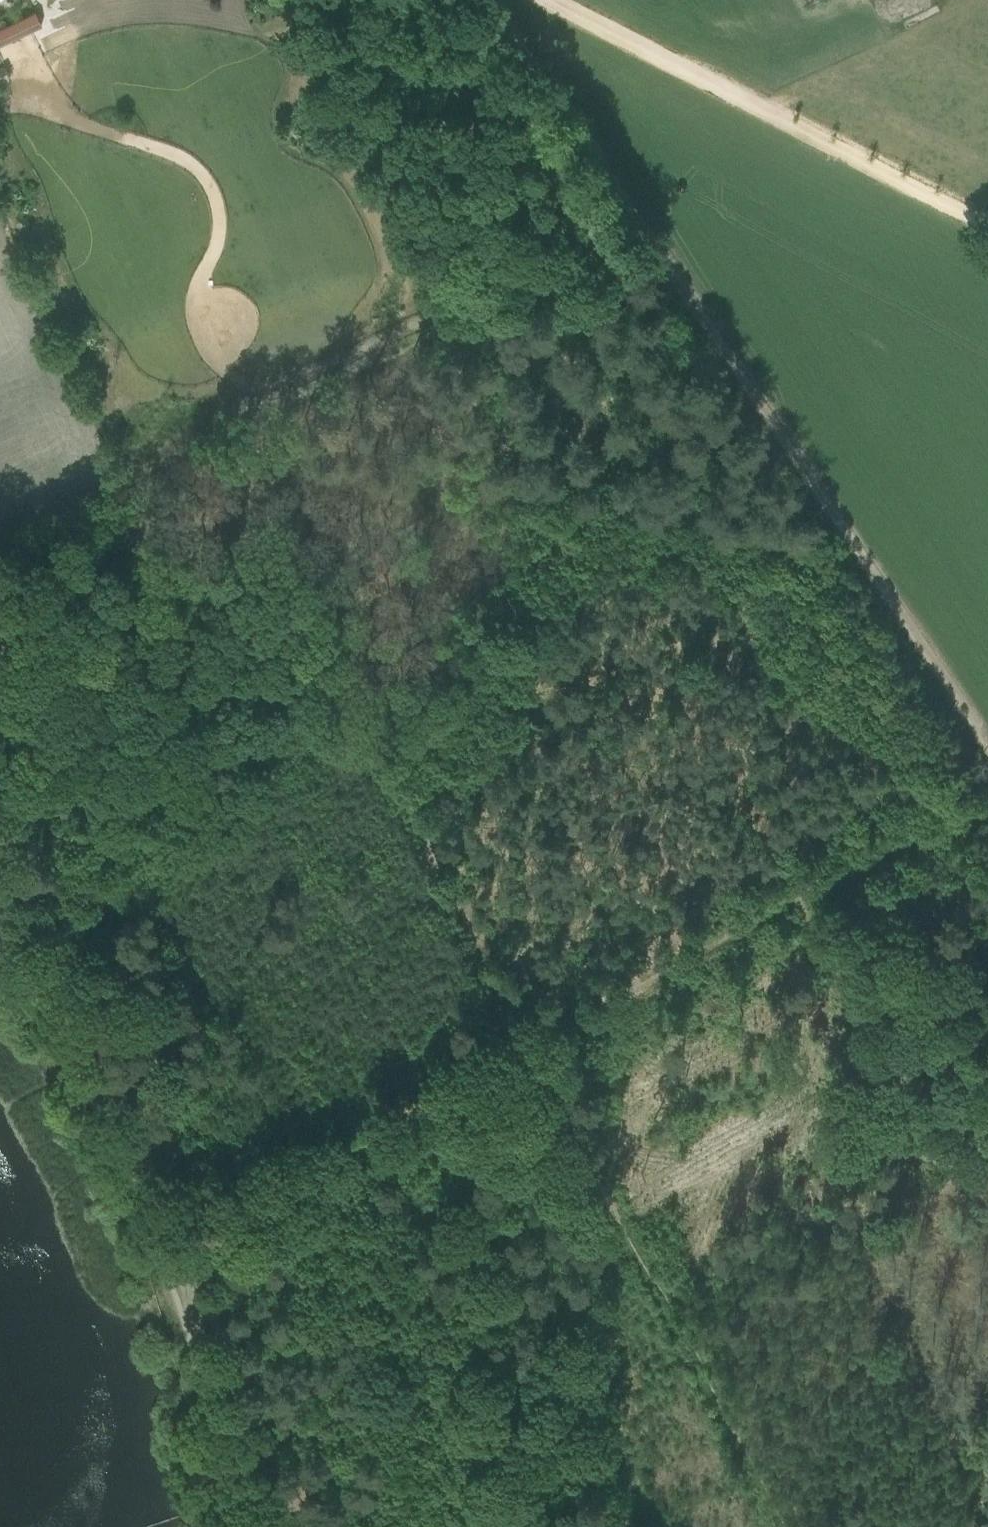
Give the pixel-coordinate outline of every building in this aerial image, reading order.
[(56,13),(65,9),(61,0),(46,0),(48,5),(51,4),(56,13)] [(40,8),(17,19),(23,32),(46,21),(40,8)]
